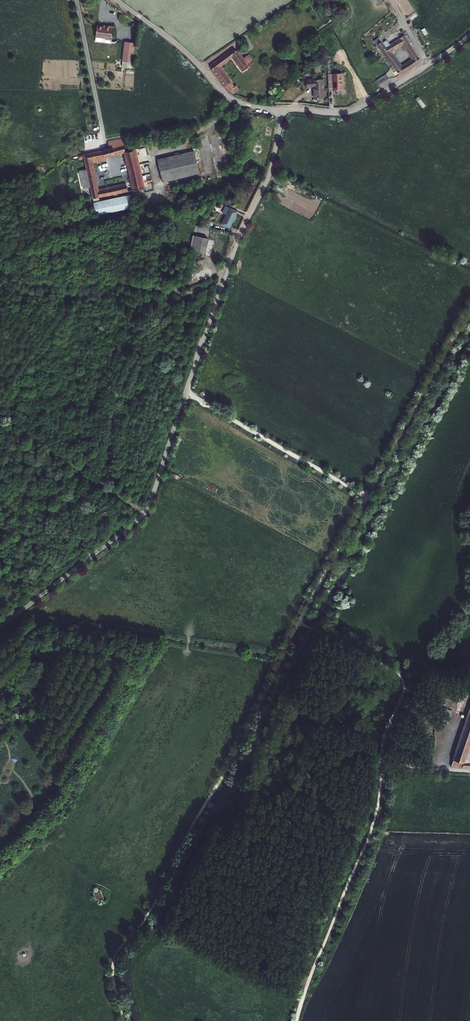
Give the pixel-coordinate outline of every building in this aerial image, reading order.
[(106,27),(96,26),(95,37),(106,38),(106,39),(111,40),(112,26),(106,26),(106,27)] [(421,61),(399,32),(394,36),(397,40),(389,45),(387,43),(384,44),(379,38),(374,41),(400,75),(421,61)] [(136,43),(126,42),(124,62),(134,63),(136,43)] [(251,60),(247,54),(242,58),(238,53),(237,53),(234,48),(220,57),(221,58),(209,66),(224,86),(230,81),(219,66),(232,58),(242,72),(248,67),(246,64),(251,60)] [(377,79),(379,84),(389,78),(387,73),(377,79)] [(341,74),(331,74),(331,82),(327,83),(327,92),(342,91),(341,74)] [(324,79),(306,80),(307,88),(313,88),(314,98),(325,98),(324,79)] [(106,142),(107,149),(82,155),(84,170),(80,171),(82,176),(77,177),(79,190),(88,188),(94,216),(129,209),(124,185),(96,191),(89,161),(119,154),(122,163),(124,162),(132,191),(142,189),(141,187),(151,185),(142,148),(123,152),(120,139),(106,142)] [(192,150),(155,160),(160,182),(197,172),(192,150)] [(231,215),(218,211),(215,220),(219,221),(217,226),(226,229),(231,215)] [(191,237),(188,253),(202,256),(205,239),(191,237)] [(436,694),(429,711),(435,714),(431,726),(443,730),(447,718),(453,720),(459,702),(436,694)] [(453,764),(469,766),(469,716),(453,764)] [(96,900),(103,902),(103,897),(101,895),(100,891),(93,893),(96,900)]
